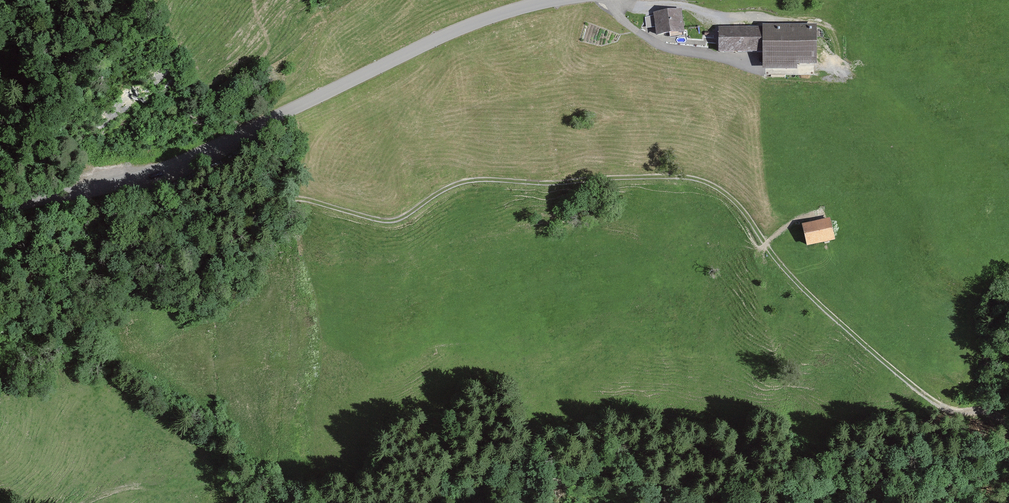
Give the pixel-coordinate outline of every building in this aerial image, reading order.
[(681,31),(680,24),(678,10),(653,13),(655,34),(676,31),(681,31)] [(718,52),(764,52),(763,28),(718,28),(718,52)] [(793,60),(812,60),(812,28),(763,28),(764,52),(764,65),(793,66),(793,60)] [(685,44),(705,43),(704,33),(684,34),(685,44)] [(805,244),(832,238),(828,219),(801,225),(805,244)]
